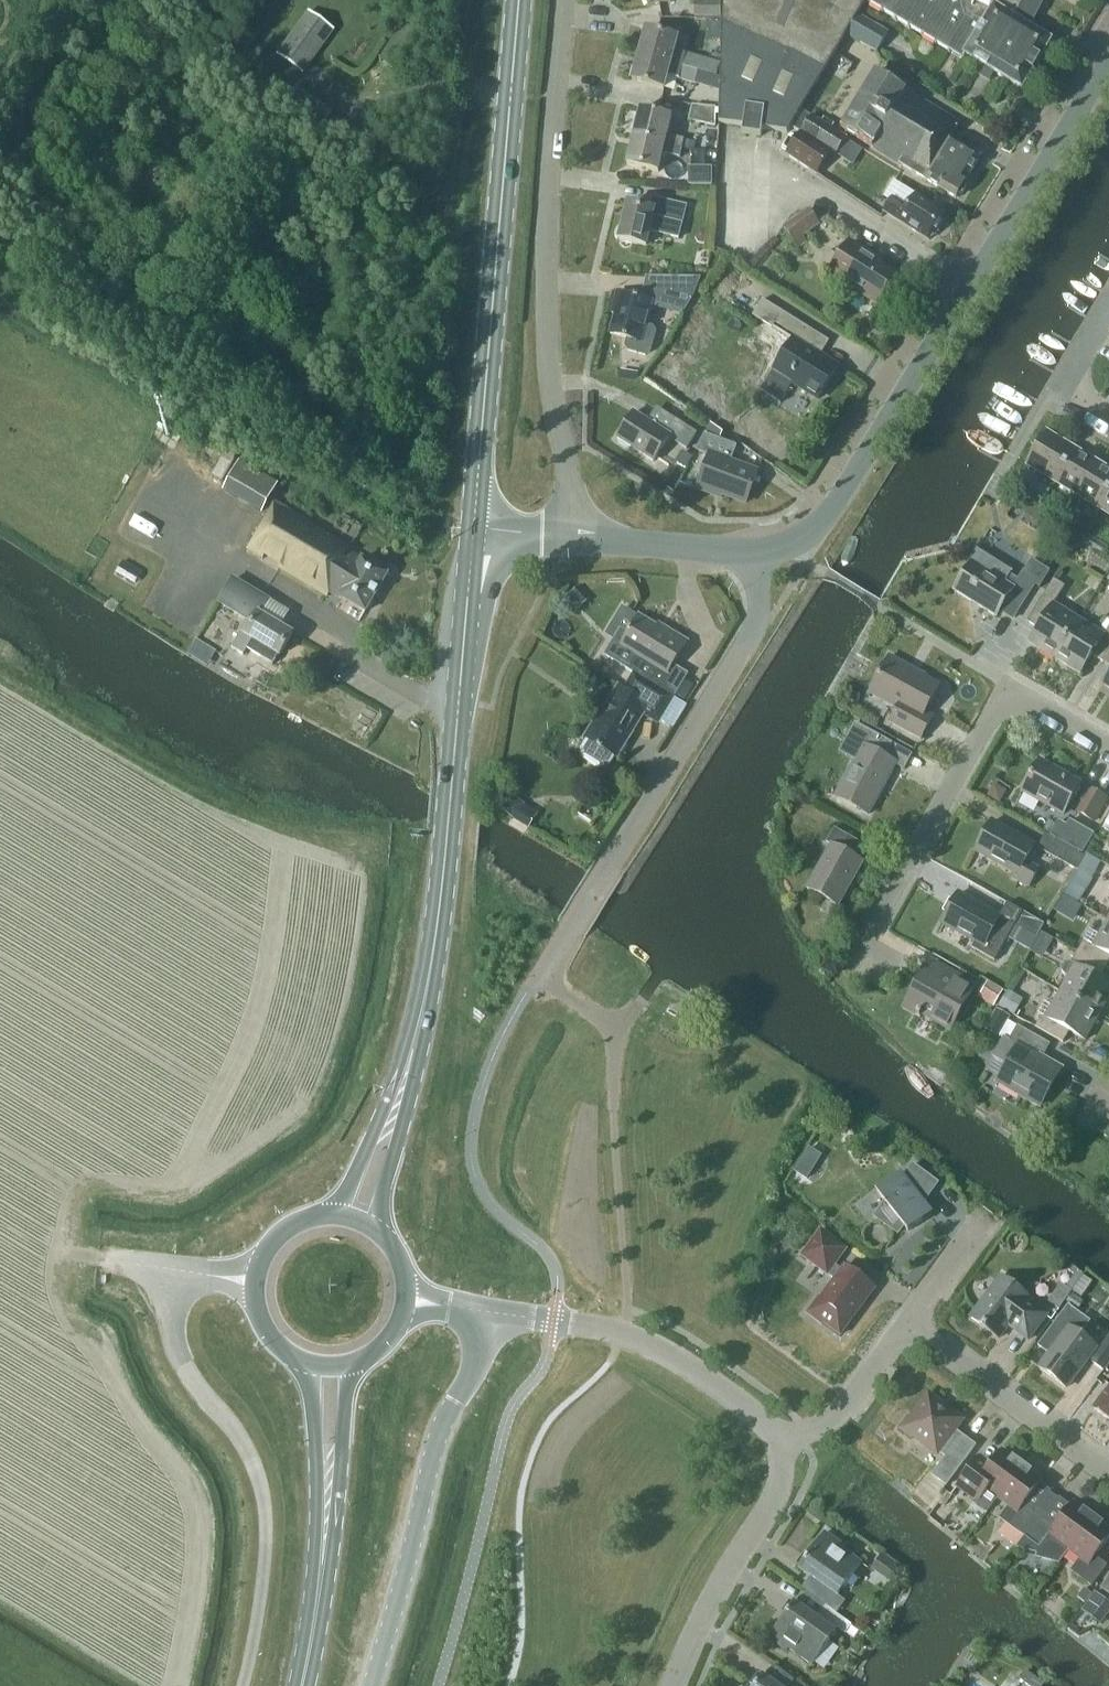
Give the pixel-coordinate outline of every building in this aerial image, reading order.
[(648,8),(672,0),(645,0),(648,8)] [(718,123),(786,133),(799,111),(843,36),(855,17),(862,4),(863,4),(866,0),(726,0),(718,123)] [(1027,0),(866,0),(863,4),(962,61),(965,56),(1021,90),(1051,42),(1014,19),(1024,2),(1031,5),(1032,3),(1027,0)] [(720,18),(720,1),(692,1),(692,18),(720,18)] [(300,72),(331,29),(308,12),(277,56),(300,72)] [(855,17),(843,36),(874,53),(886,34),(855,17)] [(670,64),(698,72),(714,77),(718,63),(674,51),(677,38),(646,30),(639,55),(670,64)] [(694,86),(698,72),(670,64),(639,55),(631,81),(663,90),(667,78),(694,86)] [(955,199),(957,196),(961,195),(965,188),(965,183),(966,180),(980,157),(950,139),(959,123),(874,73),(840,129),(955,199)] [(327,120),(333,112),(297,85),(291,93),(327,120)] [(714,128),(714,108),(690,106),(687,122),(714,128)] [(633,139),(681,149),(683,140),(666,136),(671,118),(639,110),(633,139)] [(837,156),(847,139),(799,111),(786,133),(786,134),(795,139),(799,134),(799,133),(837,156)] [(718,156),(719,132),(705,131),(704,156),(718,156)] [(816,176),(830,154),(799,134),(795,139),(785,155),(816,176)] [(679,159),(681,149),(633,139),(626,165),(657,173),(661,155),(679,159)] [(710,186),(710,167),(687,167),(687,186),(710,186)] [(944,215),(915,196),(907,209),(892,199),(883,212),(928,240),(934,231),(937,232),(943,222),(941,220),(944,215)] [(678,239),(686,206),(651,198),(648,209),(627,204),(618,241),(645,247),(649,232),(678,239)] [(794,243),(819,225),(809,210),(783,228),(794,243)] [(707,235),(704,231),(700,230),(696,233),(694,237),(697,242),(702,243),(706,240),(707,235)] [(877,306),(894,278),(878,267),(881,262),(849,242),(828,275),(845,286),(846,283),(860,292),(859,294),(877,306)] [(692,300),(701,278),(645,277),(640,299),(617,293),(611,314),(615,315),(610,334),(627,339),(625,346),(628,351),(644,355),(649,352),(654,332),(652,327),(645,325),(648,311),(654,313),(658,305),(684,312),(692,300)] [(772,329),(781,314),(782,313),(762,301),(752,317),(772,329)] [(817,400),(837,368),(793,340),(773,372),(817,400)] [(672,384),(682,367),(669,359),(659,376),(672,384)] [(697,434),(656,407),(647,422),(633,413),(616,439),(653,462),(668,438),(687,451),(697,434)] [(720,440),(722,433),(710,424),(705,434),(720,440)] [(1054,483),(1075,450),(1045,432),(1025,466),(1054,483)] [(745,503),(757,473),(729,462),(735,447),(704,435),(695,452),(708,457),(696,489),(712,495),(713,491),(745,503)] [(1076,496),(1096,463),(1075,450),(1054,483),(1076,496)] [(222,483),(237,457),(226,451),(211,476),(222,483)] [(685,469),(692,457),(681,451),(674,463),(685,469)] [(261,515),(279,485),(239,462),(222,492),(261,515)] [(1108,490),(1108,470),(1096,463),(1076,496),(1098,509),(1108,490)] [(1034,481),(1028,490),(1044,500),(1050,490),(1034,481)] [(1098,509),(1108,516),(1108,490),(1098,509)] [(1023,515),(1032,501),(1019,493),(1011,507),(1023,515)] [(360,561),(346,552),(348,548),(273,503),(246,550),(263,561),(266,557),(279,565),(276,568),(326,597),(330,590),(339,596),(339,597),(364,613),(386,575),(361,560),(360,561)] [(954,592),(995,617),(1002,605),(1014,613),(1029,588),(1008,575),(1011,570),(977,549),(969,562),(972,564),(954,592)] [(278,657),(292,635),(263,617),(272,601),(233,577),(218,604),(252,624),(245,636),(240,633),(232,649),(242,656),(246,650),(273,665),(278,657)] [(1055,659),(1078,621),(1053,606),(1064,587),(1052,580),(1026,622),(1037,628),(1028,643),(1055,659)] [(665,630),(663,633),(638,617),(627,634),(621,631),(605,657),(634,674),(672,698),(673,696),(674,697),(675,695),(684,701),(693,686),(669,671),(686,643),(665,630)] [(1108,651),(1108,627),(1103,637),(1078,621),(1055,659),(1079,675),(1091,655),(1102,662),(1108,651)] [(920,739),(932,717),(924,713),(938,686),(922,678),(924,675),(889,656),(867,697),(895,712),(889,722),(920,739)] [(580,750),(582,760),(599,770),(608,767),(615,756),(616,757),(643,713),(659,722),(659,721),(670,728),(684,705),(672,698),(634,674),(623,691),(618,687),(597,722),(594,721),(584,737),(586,739),(580,750)] [(904,770),(912,755),(854,723),(846,738),(862,747),(834,797),(867,815),(895,765),(904,770)] [(1088,791),(1079,786),(1080,784),(1038,761),(1021,792),(1063,815),(1073,797),(1082,802),(1076,812),(1093,821),(1106,799),(1089,789),(1088,791)] [(528,829),(538,813),(525,806),(513,796),(510,799),(508,797),(499,808),(512,820),(528,829)] [(1057,822),(1049,836),(1080,853),(1091,834),(1068,821),(1065,826),(1057,822)] [(1027,887),(1037,869),(1024,861),(1033,845),(991,822),(975,852),(1012,873),(1010,878),(1027,887)] [(837,906),(862,862),(854,858),(862,844),(834,829),(826,842),(831,845),(807,889),(837,906)] [(1077,870),(1084,857),(1045,835),(1037,848),(1077,870)] [(1077,870),(1091,877),(1100,862),(1086,854),(1084,857),(1077,870)] [(983,948),(1000,918),(958,894),(941,924),(983,948)] [(1035,938),(1042,926),(1019,913),(1012,925),(1035,938)] [(1108,960),(1108,922),(1107,921),(1099,936),(1089,930),(1077,952),(1104,968),(1108,960)] [(1065,963),(1060,970),(1063,975),(1068,978),(1060,992),(1099,1014),(1108,997),(1108,985),(1098,979),(1104,968),(1077,952),(1071,963),(1065,963)] [(975,987),(943,969),(935,982),(922,974),(902,1008),(919,1018),(921,1014),(946,1028),(963,998),(967,1000),(975,987)] [(987,982),(977,997),(993,1007),(1003,991),(987,982)] [(1034,1027),(1062,1043),(1069,1032),(1084,1040),(1099,1014),(1060,992),(1051,1008),(1043,1003),(1037,1013),(1040,1015),(1034,1027)] [(1007,996),(999,1007),(1006,1012),(1014,1001),(1007,996)] [(994,1034),(999,1024),(1003,1027),(1009,1017),(997,1010),(986,1029),(994,1034)] [(1040,1106),(1059,1071),(1040,1060),(1049,1045),(1016,1026),(1008,1040),(1003,1037),(992,1057),(1006,1065),(997,1081),(1040,1106)] [(807,1180),(812,1171),(799,1163),(794,1172),(807,1180)] [(937,1184),(912,1165),(902,1178),(899,1175),(877,1193),(884,1203),(874,1217),(897,1234),(903,1226),(907,1232),(930,1214),(922,1204),(937,1184)] [(841,1270),(834,1265),(846,1249),(820,1230),(801,1256),(834,1280),(819,1299),(817,1298),(806,1313),(821,1324),(823,1323),(840,1335),(874,1289),(844,1266),(841,1270)] [(1071,1280),(1077,1284),(1083,1275),(1071,1266),(1067,1270),(1074,1275),(1071,1280)] [(1027,1340),(1046,1315),(1026,1300),(1028,1297),(1000,1276),(970,1318),(998,1339),(1008,1325),(1027,1340)] [(1047,1302),(1058,1310),(1071,1292),(1060,1284),(1047,1302)] [(1076,1310),(1083,1302),(1072,1294),(1066,1302),(1076,1310)] [(1065,1388),(1095,1347),(1080,1335),(1090,1322),(1067,1305),(1037,1346),(1049,1355),(1039,1369),(1065,1388)] [(1090,1362),(1104,1372),(1108,1365),(1108,1336),(1090,1362)] [(1093,1409),(1108,1421),(1108,1388),(1093,1409)] [(960,1420),(928,1396),(911,1420),(908,1418),(899,1430),(911,1438),(913,1435),(936,1453),(937,1451),(944,1457),(931,1475),(946,1486),(976,1445),(975,1445),(974,1446),(953,1431),(960,1420)] [(997,1498),(1021,1465),(1001,1450),(983,1474),(972,1466),(956,1487),(977,1502),(986,1490),(997,1498)] [(1023,1537),(1039,1516),(1024,1504),(1041,1480),(1021,1465),(997,1498),(1008,1506),(999,1519),(1004,1523),(1023,1537)] [(1054,1527),(1039,1516),(1023,1537),(1016,1547),(1015,1548),(1036,1554),(1035,1558),(1058,1564),(1068,1551),(1092,1518),(1072,1503),(1054,1527)] [(1068,1551),(1079,1559),(1070,1571),(1091,1587),(1106,1565),(1095,1557),(1108,1537),(1108,1530),(1092,1518),(1068,1551)] [(1004,1523),(996,1533),(1016,1547),(1023,1537),(1004,1523)] [(838,1596),(861,1564),(842,1550),(844,1547),(824,1533),(799,1568),(811,1577),(838,1596)] [(889,1583),(900,1567),(882,1554),(870,1569),(889,1583)] [(811,1577),(802,1589),(806,1592),(824,1605),(829,1609),(838,1596),(811,1577)] [(1085,1603),(1091,1594),(1084,1589),(1077,1598),(1085,1603)] [(768,1638),(786,1651),(788,1648),(811,1665),(835,1632),(815,1618),(817,1615),(824,1605),(806,1592),(797,1605),(794,1603),(768,1638)] [(1108,1604),(1108,1603),(1094,1592),(1081,1610),(1096,1621),(1108,1604)] [(851,1625),(844,1620),(829,1609),(824,1605),(817,1615),(845,1635),(851,1625)] [(754,1685),(790,1685),(794,1680),(774,1666),(765,1678),(762,1676),(754,1685)]
